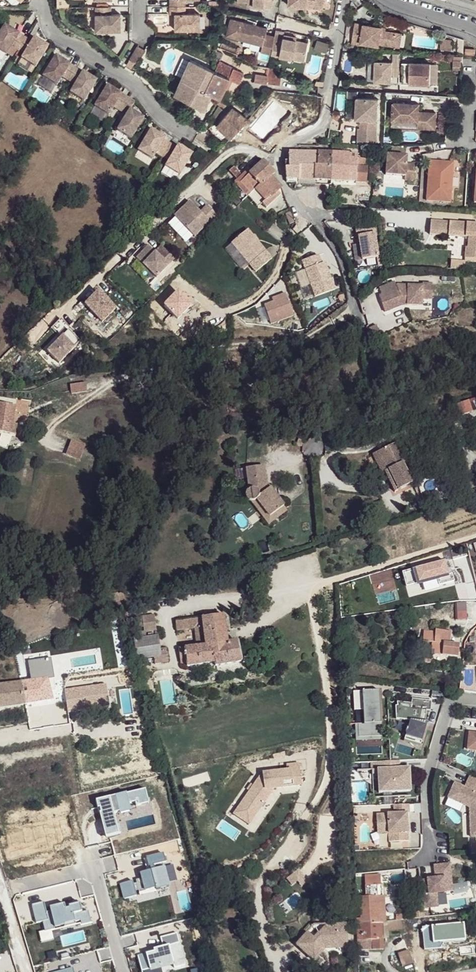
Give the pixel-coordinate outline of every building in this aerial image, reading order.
[(238,4),(248,5),(253,5),(253,9),(272,10),(273,0),(239,0),(238,4)] [(288,8),(306,10),(306,6),(321,7),(322,0),(288,0),(288,8)] [(181,6),(166,6),(166,13),(171,13),(171,30),(184,30),(185,26),(187,26),(187,30),(196,30),(196,13),(182,13),(181,6)] [(107,14),(107,7),(91,7),(91,15),(91,28),(91,30),(105,30),(105,28),(108,28),(108,31),(116,30),(116,13),(107,14)] [(261,52),(271,54),(305,63),(310,44),(297,41),(284,38),(285,35),(285,32),(277,30),(275,36),(266,34),(268,28),(230,19),(225,38),(263,47),(261,52)] [(378,26),(351,25),(351,46),(359,47),(359,44),(378,45),(378,43),(395,44),(396,29),(382,29),(378,29),(378,26)] [(1,26),(0,27),(0,55),(2,56),(3,55),(7,48),(13,52),(21,38),(1,26)] [(30,38),(28,42),(21,38),(13,52),(19,56),(17,60),(32,69),(39,57),(37,55),(38,53),(41,55),(45,47),(30,38)] [(451,39),(440,39),(439,50),(451,50),(451,39)] [(327,51),(328,43),(316,41),(315,49),(327,51)] [(134,46),(123,62),(131,67),(142,51),(134,46)] [(7,48),(3,55),(9,58),(13,52),(7,48)] [(217,65),(219,61),(223,53),(218,51),(216,50),(215,64),(217,65)] [(59,76),(65,80),(73,67),(52,54),(47,62),(50,63),(48,66),(46,64),(39,76),(53,85),(59,76)] [(204,109),(211,94),(205,90),(214,70),(190,59),(175,93),(204,109)] [(216,96),(220,99),(229,78),(239,83),(244,73),(219,61),(217,65),(214,70),(205,90),(211,94),(216,96)] [(387,63),(360,62),(359,82),(387,83),(387,63)] [(402,83),(410,83),(410,63),(403,63),(402,83)] [(410,83),(431,84),(431,64),(410,63),(410,83)] [(89,87),(94,80),(73,67),(65,80),(72,85),(66,93),(81,102),(88,90),(85,88),(87,86),(89,87)] [(268,68),(266,75),(256,74),(254,82),(275,84),(279,84),(280,76),(276,76),(276,75),(276,71),(269,69),(268,68)] [(110,107),(116,111),(124,98),(102,85),(98,92),(101,94),(100,96),(97,94),(90,106),(105,115),(110,107)] [(127,110),(131,103),(124,98),(116,111),(124,115),(113,131),(128,140),(135,128),(132,127),(133,124),(136,126),(141,118),(127,110)] [(379,99),(357,98),(356,120),(361,120),(360,129),(359,129),(358,141),(376,142),(379,99)] [(220,99),(217,102),(228,112),(212,129),(227,142),(231,138),(249,119),(232,108),(220,99)] [(420,104),(394,103),(393,120),(418,122),(418,129),(435,130),(436,113),(419,112),(420,104)] [(152,152),(159,156),(167,143),(161,139),(162,136),(147,127),(143,135),(145,137),(144,139),(141,137),(134,149),(149,158),(152,152)] [(176,145),(174,147),(167,143),(159,156),(166,160),(163,167),(177,175),(184,164),(181,162),(183,159),(185,161),(190,153),(176,145)] [(299,179),(315,179),(316,163),(318,163),(319,154),(289,153),(290,161),(286,162),(286,166),(287,178),(299,179)] [(315,179),(331,181),(333,154),(319,154),(318,163),(316,163),(315,179)] [(349,155),(333,154),(331,181),(348,182),(348,172),(349,155)] [(348,172),(356,172),(358,159),(358,155),(349,155),(348,172)] [(406,156),(387,155),(385,175),(404,176),(404,180),(413,181),(414,165),(406,164),(406,156)] [(356,182),(367,182),(367,168),(365,167),(365,159),(358,159),(356,172),(356,182)] [(264,160),(248,174),(239,183),(245,190),(249,186),(253,190),(258,185),(260,186),(271,175),(275,172),(264,160)] [(430,162),(427,200),(451,202),(453,164),(430,162)] [(233,182),(247,196),(249,194),(245,190),(239,183),(248,174),(246,172),(241,175),(234,167),(229,171),(237,179),(233,182)] [(164,169),(161,173),(173,181),(176,176),(164,169)] [(348,182),(356,182),(356,172),(348,172),(348,182)] [(276,191),(282,186),(271,175),(260,186),(258,185),(254,189),(266,200),(267,199),(276,191)] [(249,194),(247,196),(259,207),(262,204),(266,200),(254,189),(253,190),(249,194)] [(270,203),(280,194),(276,191),(267,199),(270,203)] [(189,201),(174,217),(195,236),(216,214),(206,205),(200,211),(189,201)] [(290,211),(286,213),(289,223),(294,221),(290,211)] [(475,259),(475,226),(471,225),(464,225),(431,221),(430,235),(468,239),(467,248),(465,248),(465,258),(475,259)] [(373,225),(355,228),(357,237),(358,236),(362,259),(378,256),(373,225)] [(248,228),(231,242),(249,264),(255,271),(272,257),(248,228)] [(148,245),(136,257),(156,277),(174,258),(161,245),(154,252),(148,245)] [(305,271),(315,297),(335,290),(325,263),(321,264),(318,256),(302,262),(305,271)] [(378,297),(385,312),(400,306),(400,305),(400,302),(406,302),(406,305),(423,305),(423,299),(432,300),(432,284),(422,284),(422,287),(396,286),(394,283),(379,289),(381,296),(378,297)] [(98,291),(84,305),(102,324),(117,309),(98,291)] [(61,319),(54,326),(64,336),(48,352),(60,363),(81,342),(69,330),(71,328),(61,319)] [(373,339),(380,335),(376,325),(369,329),(373,339)] [(71,394),(86,393),(85,383),(70,385),(71,394)] [(471,398),(456,404),(460,415),(475,410),(471,398)] [(11,435),(13,425),(15,406),(0,404),(0,433),(2,433),(11,435)] [(406,440),(378,453),(387,472),(384,473),(394,493),(413,485),(403,464),(405,463),(400,450),(409,446),(406,440)] [(66,455),(79,460),(84,446),(71,441),(66,455)] [(387,472),(378,453),(372,455),(390,495),(394,493),(384,473),(387,472)] [(248,487),(266,479),(264,466),(245,468),(248,487)] [(464,478),(468,491),(475,489),(475,475),(464,478)] [(248,487),(248,490),(246,493),(246,496),(247,498),(251,501),(254,502),(257,500),(268,517),(284,506),(266,482),(266,479),(248,487)] [(251,501),(268,525),(287,510),(284,506),(268,517),(257,500),(254,502),(251,501)] [(117,594),(105,597),(106,604),(119,601),(117,594)] [(456,604),(457,620),(467,620),(466,603),(456,604)] [(142,617),(144,632),(156,630),(154,615),(142,617)] [(229,642),(227,642),(224,615),(176,621),(177,632),(195,629),(197,646),(179,649),(181,665),(186,664),(186,666),(214,663),(214,666),(241,661),(238,642),(246,641),(244,631),(229,633),(229,642)] [(434,649),(433,655),(457,657),(458,644),(449,644),(450,639),(443,638),(444,631),(434,630),(434,632),(424,631),(423,641),(432,643),(431,649),(434,649)] [(157,636),(135,640),(139,659),(154,657),(160,656),(159,650),(157,636)] [(167,649),(159,650),(160,656),(154,657),(155,665),(169,663),(167,649)] [(47,679),(53,678),(50,660),(26,663),(29,682),(47,679)] [(64,690),(81,688),(80,677),(63,680),(64,690)] [(24,704),(51,700),(57,699),(56,693),(50,694),(47,679),(29,682),(20,683),(24,704)] [(24,704),(20,683),(14,683),(6,684),(0,685),(0,708),(24,704)] [(81,688),(83,698),(108,695),(106,683),(81,688)] [(65,702),(83,700),(83,698),(81,688),(64,690),(65,702)] [(374,691),(351,692),(352,711),(361,711),(361,713),(362,726),(355,726),(356,738),(380,737),(378,702),(375,702),(374,691)] [(67,713),(84,710),(83,700),(65,702),(67,713)] [(431,702),(412,700),(412,704),(398,704),(398,707),(396,708),(396,721),(411,721),(409,730),(407,729),(406,733),(408,733),(405,742),(415,745),(416,743),(422,744),(429,725),(427,725),(427,712),(431,712),(431,702)] [(356,738),(355,726),(354,726),(355,744),(380,743),(380,737),(356,738)] [(389,761),(379,762),(379,769),(377,770),(378,793),(410,791),(409,774),(409,768),(405,768),(399,768),(399,761),(389,761)] [(463,787),(475,793),(475,777),(469,774),(463,787)] [(447,797),(468,807),(470,837),(475,837),(475,793),(463,787),(453,783),(447,797)] [(409,812),(408,804),(393,805),(394,813),(376,814),(377,830),(388,829),(388,833),(394,833),(395,842),(408,841),(407,828),(405,828),(405,823),(407,823),(406,813),(409,812)] [(450,864),(434,866),(436,881),(427,882),(428,900),(422,900),(424,917),(446,914),(444,898),(455,896),(450,864)] [(365,896),(376,896),(376,887),(376,884),(364,884),(365,897),(365,896)] [(360,910),(378,909),(376,896),(365,896),(365,897),(359,897),(360,910)] [(361,923),(378,922),(378,909),(360,910),(361,923)] [(325,928),(326,920),(317,920),(317,928),(325,928)] [(384,938),(380,939),(378,922),(361,923),(361,929),(362,940),(373,939),(374,949),(385,949),(384,938)] [(402,967),(417,962),(413,949),(398,954),(402,967)]
